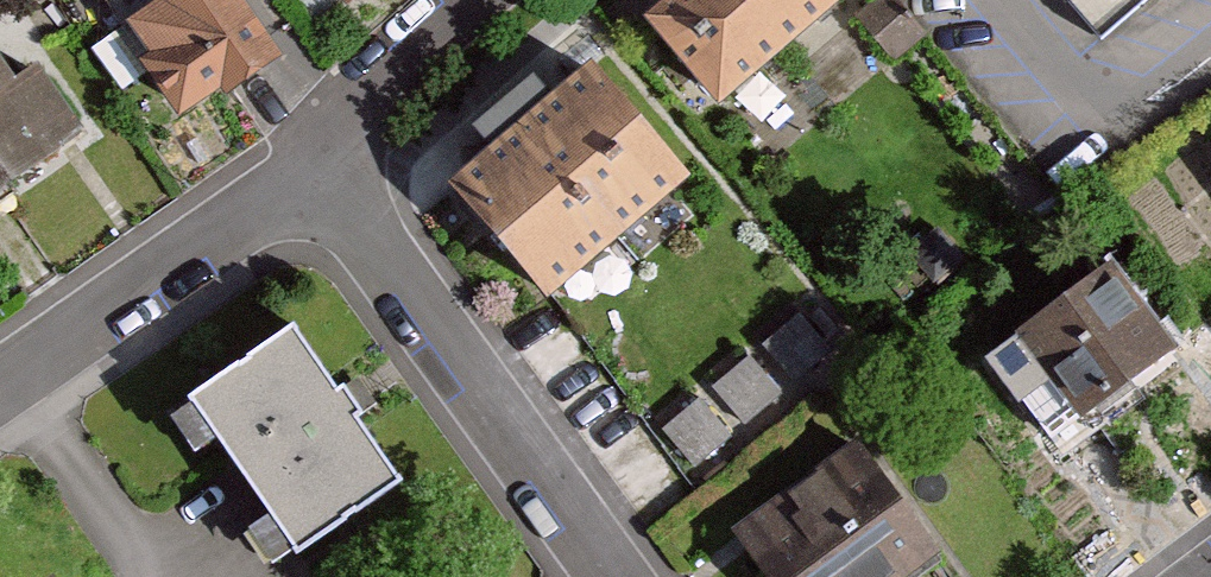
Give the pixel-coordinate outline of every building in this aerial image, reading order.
[(243,0),(180,0),(136,30),(157,62),(146,69),(189,132),(288,65),(243,0)] [(344,19),(367,0),(329,0),(344,19)] [(663,29),(736,111),(862,0),(695,0),(663,29)] [(0,70),(0,197),(88,137),(44,73),(16,93),(0,70)] [(704,186),(605,72),(471,188),(570,302),(704,186)] [(1180,354),(1118,269),(1023,339),(1029,348),(995,373),(1023,411),(1055,388),(1082,425),(1180,354)] [(693,456),(838,351),(807,309),(662,414),(693,456)] [(414,488),(308,339),(199,417),(305,565),(414,488)] [(860,446),(734,543),(761,576),(927,576),(949,560),(860,446)]
